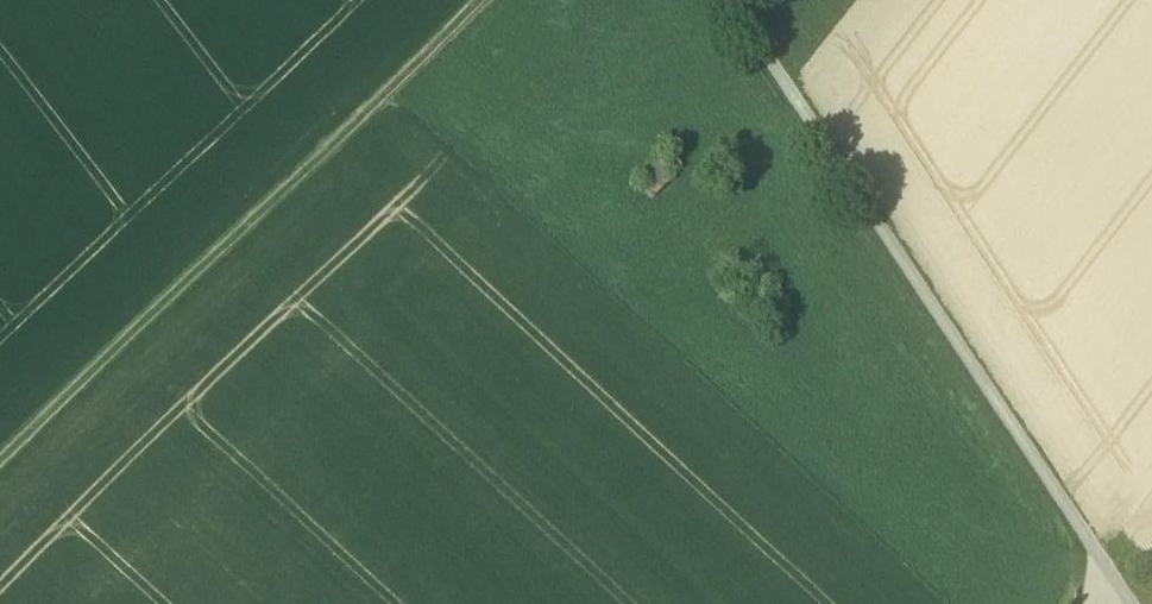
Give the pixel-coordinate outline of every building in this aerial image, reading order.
[(653,165),(671,184),(685,170),(667,151),(653,165)] [(645,208),(671,184),(653,165),(628,189),(645,208)]
